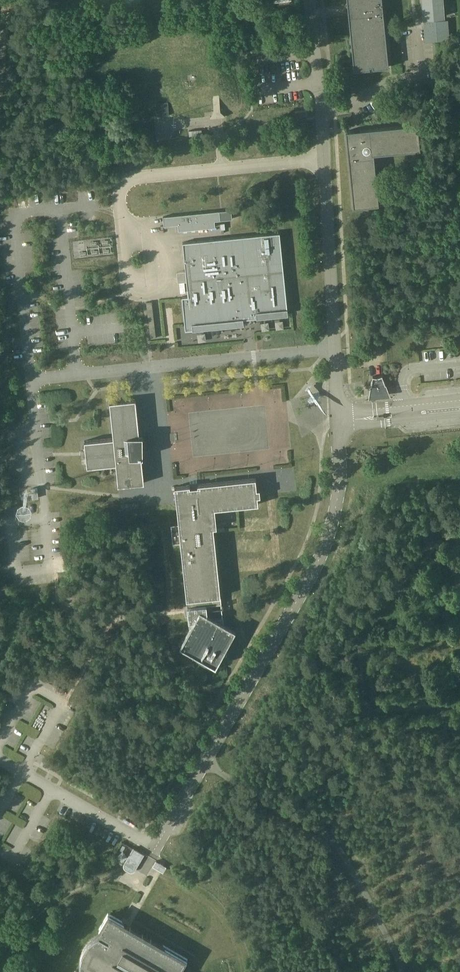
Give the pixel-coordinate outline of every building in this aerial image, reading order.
[(135,9),(140,0),(122,0),(135,9)] [(373,68),(389,67),(382,0),(347,0),(348,8),(348,6),(353,5),(354,15),(349,16),(349,14),(348,14),(354,70),(370,69),(370,66),(373,66),(373,68)] [(448,22),(448,20),(436,21),(435,17),(444,17),(443,0),(423,0),(424,18),(433,17),(433,21),(423,22),(425,42),(449,40),(448,22)] [(298,123),(299,131),(308,130),(308,122),(298,123)] [(420,150),(418,128),(418,124),(360,130),(360,133),(354,134),(354,131),(346,131),(353,207),(379,205),(374,156),(370,157),(370,155),(420,150)] [(231,210),(228,210),(163,217),(164,226),(178,225),(179,231),(215,227),(215,221),(232,219),(231,210)] [(288,315),(280,234),(280,233),(183,243),(188,296),(182,297),(185,330),(244,325),(243,319),(288,315)] [(156,338),(152,302),(146,302),(150,339),(156,338)] [(379,377),(377,377),(373,376),(371,386),(372,386),(372,385),(374,385),(375,393),(384,392),(383,384),(385,384),(385,385),(386,384),(382,375),(379,377)] [(390,396),(386,384),(385,385),(385,384),(383,384),(384,392),(375,393),(374,385),(372,385),(372,386),(371,386),(369,398),(390,396)] [(84,441),(86,456),(87,467),(116,464),(118,486),(144,483),(136,405),(128,404),(127,400),(110,402),(113,438),(84,441)] [(179,524),(171,525),(173,544),(181,543),(188,608),(203,606),(203,611),(200,610),(194,620),(189,621),(193,658),(201,657),(216,665),(222,655),(227,654),(223,617),(215,618),(208,614),(207,606),(211,605),(215,605),(222,604),(214,531),(216,531),(217,531),(217,529),(217,527),(215,509),(259,505),(258,497),(261,496),(260,489),(257,489),(256,479),(198,485),(198,487),(191,488),(190,488),(190,486),(175,487),(178,517),(179,524)] [(41,764),(50,769),(50,770),(54,763),(45,757),(41,764)] [(125,868),(126,869),(129,871),(131,872),(132,872),(134,871),(135,870),(139,862),(144,854),(133,848),(124,864),(124,866),(124,867),(125,868)] [(163,871),(166,867),(156,861),(153,866),(162,871),(163,871)] [(185,959),(161,945),(161,946),(164,948),(162,951),(118,926),(121,922),(109,915),(100,931),(102,932),(100,935),(99,935),(98,935),(94,937),(90,940),(87,944),(84,948),(82,952),(81,956),(80,961),(80,966),(80,967),(81,968),(79,971),(78,970),(77,970),(76,971),(178,971),(185,959)]
